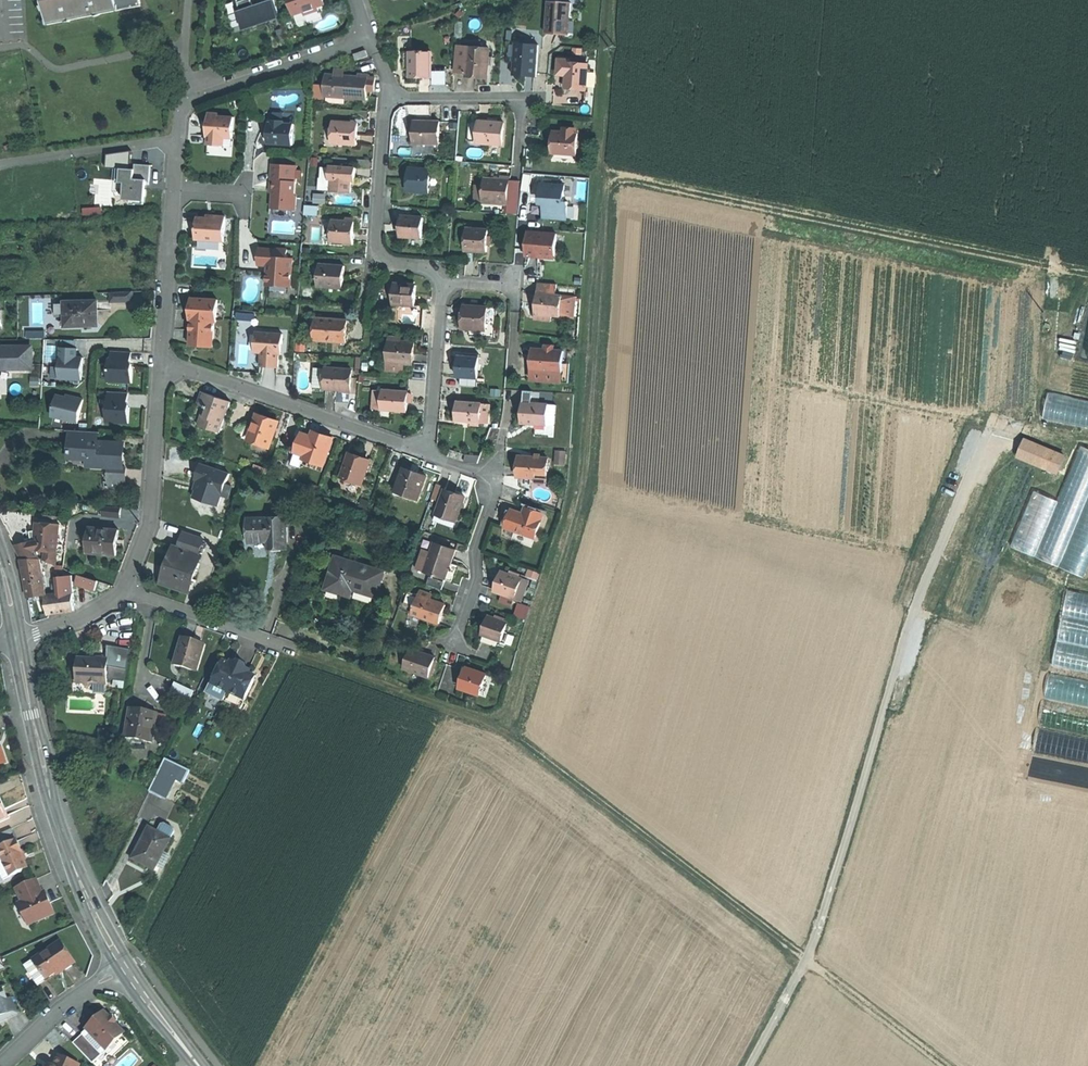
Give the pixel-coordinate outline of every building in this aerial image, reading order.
[(45,5),(44,5),(46,10),(48,19),(47,19),(48,24),(67,21),(67,22),(72,20),(97,15),(98,15),(103,14),(102,14),(144,5),(143,0),(44,0),(45,5)] [(240,14),(243,26),(278,16),(272,0),(264,3),(253,7),(250,0),(236,0),(240,14)] [(293,15),(303,12),(304,15),(319,10),(318,7),(325,5),(324,0),(288,0),(293,15)] [(567,6),(548,4),(546,34),(554,35),(561,35),(562,22),(565,22),(567,6)] [(242,29),(278,16),(243,26),(240,14),(238,14),(242,29)] [(518,58),(515,58),(514,75),(524,76),(536,77),(538,47),(519,45),(518,58)] [(470,47),(458,46),(456,73),(467,74),(470,47)] [(490,49),(470,47),(467,74),(477,75),(487,76),(490,49)] [(435,53),(413,53),(413,71),(413,78),(424,78),(434,78),(435,53)] [(566,58),(559,58),(558,73),(567,74),(567,79),(570,79),(569,85),(587,86),(589,62),(567,61),(566,58)] [(449,73),(435,73),(435,84),(449,84),(449,73)] [(335,75),(327,75),(326,86),(314,85),(313,101),(325,102),(325,98),(367,100),(367,93),(379,94),(379,77),(369,77),(369,75),(359,74),(359,76),(345,76),(335,75)] [(218,113),(208,113),(207,129),(207,136),(208,136),(208,145),(224,146),(224,138),(232,138),(234,117),(218,116),(218,113)] [(284,121),(265,120),(264,134),(268,134),(271,134),(270,144),(293,145),(294,124),(284,124),(284,121)] [(357,123),(332,121),(331,143),(356,145),(356,134),(357,123)] [(427,121),(416,121),(415,143),(440,145),(441,122),(427,121)] [(491,123),(480,122),(479,145),(504,146),(505,123),(491,123)] [(565,132),(554,131),(554,142),(553,153),(577,154),(579,133),(577,133),(577,130),(565,129),(565,132)] [(136,170),(118,168),(117,182),(125,183),(124,200),(131,200),(131,204),(136,205),(136,204),(145,205),(145,196),(146,196),(147,180),(150,181),(152,165),(136,164),(136,170)] [(296,166),(272,164),(271,180),(273,180),(273,192),(271,208),(295,210),(296,197),(294,194),(296,166)] [(356,168),(330,166),(329,181),(332,181),(331,191),(352,193),(353,182),(353,177),(356,177),(356,168)] [(431,170),(410,168),(409,180),(408,191),(429,193),(431,170)] [(502,180),(485,178),(483,202),(509,204),(508,213),(518,214),(520,181),(511,181),(511,177),(507,177),(502,176),(502,180)] [(565,185),(542,184),(541,201),(545,201),(545,207),(544,217),(568,218),(569,201),(565,200),(565,185)] [(206,218),(197,217),(195,239),(223,241),(225,216),(216,216),(216,219),(206,218)] [(424,217),(402,216),(401,225),(401,236),(423,237),(424,217)] [(355,222),(333,220),(332,242),(353,243),(354,232),(355,222)] [(490,231),(469,230),(467,251),(477,252),(489,252),(490,231)] [(557,236),(528,234),(526,258),(535,259),(542,259),(542,256),(556,257),(557,236)] [(268,249),(259,248),(258,265),(268,265),(267,285),(291,287),(293,258),(287,258),(287,249),(274,249),(274,250),(268,249)] [(327,265),(319,264),(318,287),(343,289),(344,277),(345,266),(334,265),(327,265)] [(397,283),(395,283),(395,284),(394,292),(393,304),(415,305),(416,286),(415,286),(415,282),(407,281),(397,281),(397,283)] [(552,283),(538,282),(537,292),(551,293),(552,283)] [(133,291),(112,292),(112,300),(134,300),(133,291)] [(551,293),(537,292),(537,303),(536,314),(552,315),(560,315),(561,294),(551,293)] [(561,294),(560,315),(573,316),(575,295),(561,294)] [(193,309),(190,309),(189,320),(191,320),(189,345),(199,346),(212,347),(214,321),(216,321),(217,300),(194,298),(193,309)] [(98,301),(65,301),(65,316),(65,326),(76,326),(76,323),(98,323),(98,313),(98,301)] [(476,305),(466,304),(464,329),(488,331),(489,305),(476,305)] [(348,320),(319,319),(318,341),(347,342),(347,332),(348,320)] [(282,334),(255,332),(254,352),(261,353),(260,366),(268,367),(277,367),(278,354),(279,344),(282,344),(282,334)] [(402,342),(390,341),(389,363),(404,364),(414,365),(415,354),(416,343),(402,342)] [(0,348),(0,367),(32,367),(32,347),(0,348)] [(78,348),(62,347),(60,378),(82,380),(84,357),(77,357),(78,348)] [(544,352),(534,351),(533,361),(533,372),(561,374),(563,353),(553,352),(554,347),(545,347),(544,352)] [(132,351),(112,350),(112,359),(110,359),(109,381),(133,382),(133,366),(131,366),(131,362),(132,351)] [(479,358),(459,356),(458,367),(457,377),(478,378),(479,358)] [(404,364),(389,363),(388,370),(404,371),(404,364)] [(326,368),(315,367),(314,388),(324,389),(326,368)] [(350,369),(326,368),(324,389),(337,390),(349,391),(350,369)] [(561,374),(533,372),(532,382),(560,384),(561,374)] [(403,391),(380,390),(380,391),(380,408),(379,409),(405,410),(405,402),(405,398),(403,397),(403,391)] [(129,392),(109,391),(108,421),(130,423),(131,407),(128,407),(129,402),(129,392)] [(214,395),(200,391),(196,402),(203,405),(206,406),(203,415),(200,414),(197,424),(219,431),(229,400),(214,395)] [(380,391),(372,391),(372,408),(380,408),(380,391)] [(75,399),(58,395),(52,416),(78,422),(84,399),(75,397),(75,399)] [(488,403),(462,401),(462,412),(461,421),(474,421),(478,422),(486,422),(488,403)] [(548,403),(522,402),(521,423),(532,423),(547,424),(548,403)] [(495,403),(488,403),(486,422),(494,423),(495,403)] [(268,417),(256,413),(253,423),(256,424),(250,440),(270,447),(279,420),(268,417)] [(256,424),(253,423),(247,439),(250,440),(256,424)] [(72,429),(69,429),(67,463),(90,465),(90,457),(70,456),(72,429)] [(99,431),(72,429),(70,456),(90,457),(90,465),(110,466),(123,467),(124,453),(124,443),(98,442),(99,431)] [(310,434),(301,431),(295,451),(303,454),(303,457),(324,464),(333,436),(321,432),(319,437),(310,434)] [(1025,438),(1017,458),(1058,475),(1066,455),(1025,438)] [(1080,445),(1033,557),(1058,567),(1087,497),(1087,449),(1080,445)] [(566,451),(557,450),(556,462),(565,462),(566,451)] [(359,457),(349,454),(341,477),(362,484),(369,461),(359,457)] [(480,456),(466,455),(463,461),(466,462),(477,464),(480,456)] [(534,457),(522,456),(521,467),(521,478),(536,478),(547,479),(548,457),(541,457),(534,457)] [(229,472),(201,462),(196,478),(200,479),(197,486),(194,496),(219,505),(222,494),(228,496),(232,484),(226,482),(229,472)] [(123,467),(110,466),(109,484),(109,488),(124,489),(126,467),(123,467)] [(415,471),(403,467),(396,486),(419,494),(426,474),(415,471)] [(446,487),(437,483),(432,498),(440,501),(445,489),(446,487)] [(445,489),(440,501),(436,512),(457,519),(465,496),(454,492),(445,489)] [(1058,567),(1083,578),(1087,566),(1087,497),(1058,567)] [(370,501),(363,499),(360,506),(367,509),(370,501)] [(122,508),(105,506),(103,516),(121,517),(122,508)] [(524,513),(513,509),(510,518),(507,527),(535,537),(543,515),(532,511),(530,515),(524,513)] [(286,517),(248,517),(249,542),(260,542),(268,541),(268,548),(287,548),(286,517)] [(32,541),(15,545),(21,556),(23,561),(24,570),(42,568),(40,559),(38,559),(37,551),(45,552),(45,554),(57,555),(60,524),(36,522),(36,530),(35,541),(32,541)] [(120,530),(90,527),(88,553),(117,556),(118,544),(120,530)] [(203,538),(183,531),(178,547),(197,554),(203,538)] [(455,549),(434,541),(429,557),(423,571),(445,579),(451,563),(455,549)] [(178,547),(175,546),(169,562),(163,581),(188,589),(200,555),(197,554),(178,547)] [(57,555),(45,554),(44,561),(56,565),(57,555)] [(429,557),(421,554),(416,568),(423,571),(429,557)] [(384,571),(335,556),(331,568),(334,569),(328,589),(345,594),(351,596),(353,589),(376,596),(384,571)] [(540,571),(528,567),(526,574),(537,578),(540,571)] [(42,568),(24,570),(27,586),(29,598),(46,596),(42,568)] [(510,573),(502,570),(499,580),(495,590),(504,594),(515,597),(515,598),(523,577),(519,576),(510,573)] [(98,581),(81,576),(78,586),(95,591),(98,581)] [(444,582),(428,576),(426,584),(441,589),(444,582)] [(523,577),(515,598),(522,600),(529,579),(523,577)] [(71,578),(56,579),(59,597),(72,595),(71,578)] [(434,593),(421,589),(419,594),(415,606),(412,612),(439,622),(443,612),(446,603),(435,599),(434,602),(431,601),(432,598),(434,593)] [(411,605),(415,606),(419,594),(411,591),(409,592),(405,604),(411,606),(411,605)] [(515,597),(504,594),(502,601),(512,605),(515,597)] [(59,597),(46,598),(48,615),(73,612),(72,595),(59,597)] [(529,607),(519,604),(516,614),(525,618),(529,607)] [(507,620),(487,614),(484,622),(481,632),(500,639),(507,620)] [(193,642),(182,639),(174,668),(196,674),(204,646),(193,642)] [(425,652),(410,647),(403,668),(428,676),(429,672),(434,659),(435,656),(425,652)] [(92,660),(77,660),(77,675),(82,675),(82,681),(84,689),(87,684),(107,684),(107,673),(106,673),(106,661),(92,660)] [(226,664),(220,666),(207,694),(240,710),(254,683),(251,677),(249,676),(250,672),(241,668),(231,663),(229,666),(226,664)] [(476,670),(465,666),(458,687),(479,694),(486,673),(476,670)] [(191,699),(195,690),(175,680),(171,689),(191,699)] [(144,712),(130,710),(125,740),(151,744),(154,728),(157,715),(144,712)] [(166,716),(157,715),(154,728),(163,729),(166,716)] [(173,764),(165,760),(148,793),(161,799),(171,778),(183,784),(189,772),(173,764)] [(9,820),(3,807),(0,800),(0,823),(9,820)] [(160,825),(156,833),(170,840),(173,832),(173,829),(163,824),(160,825)] [(156,833),(148,828),(132,859),(142,865),(154,871),(170,840),(156,833)] [(0,849),(0,855),(10,878),(28,870),(24,862),(26,861),(22,853),(17,842),(0,849)] [(37,881),(15,889),(21,904),(18,905),(24,920),(33,924),(54,915),(50,904),(47,905),(42,894),(37,881)] [(58,944),(32,961),(45,981),(55,975),(62,970),(63,972),(73,966),(58,944)] [(3,1017),(5,1020),(16,1015),(10,999),(7,1000),(2,988),(0,989),(0,1018),(3,1017)] [(93,1022),(86,1029),(87,1030),(106,1051),(108,1049),(123,1035),(103,1014),(93,1022)] [(87,1030),(81,1035),(100,1056),(104,1053),(106,1051),(87,1030)] [(81,1035),(72,1044),(91,1065),(100,1056),(81,1035)] [(78,1065),(57,1057),(54,1065),(78,1065)]
